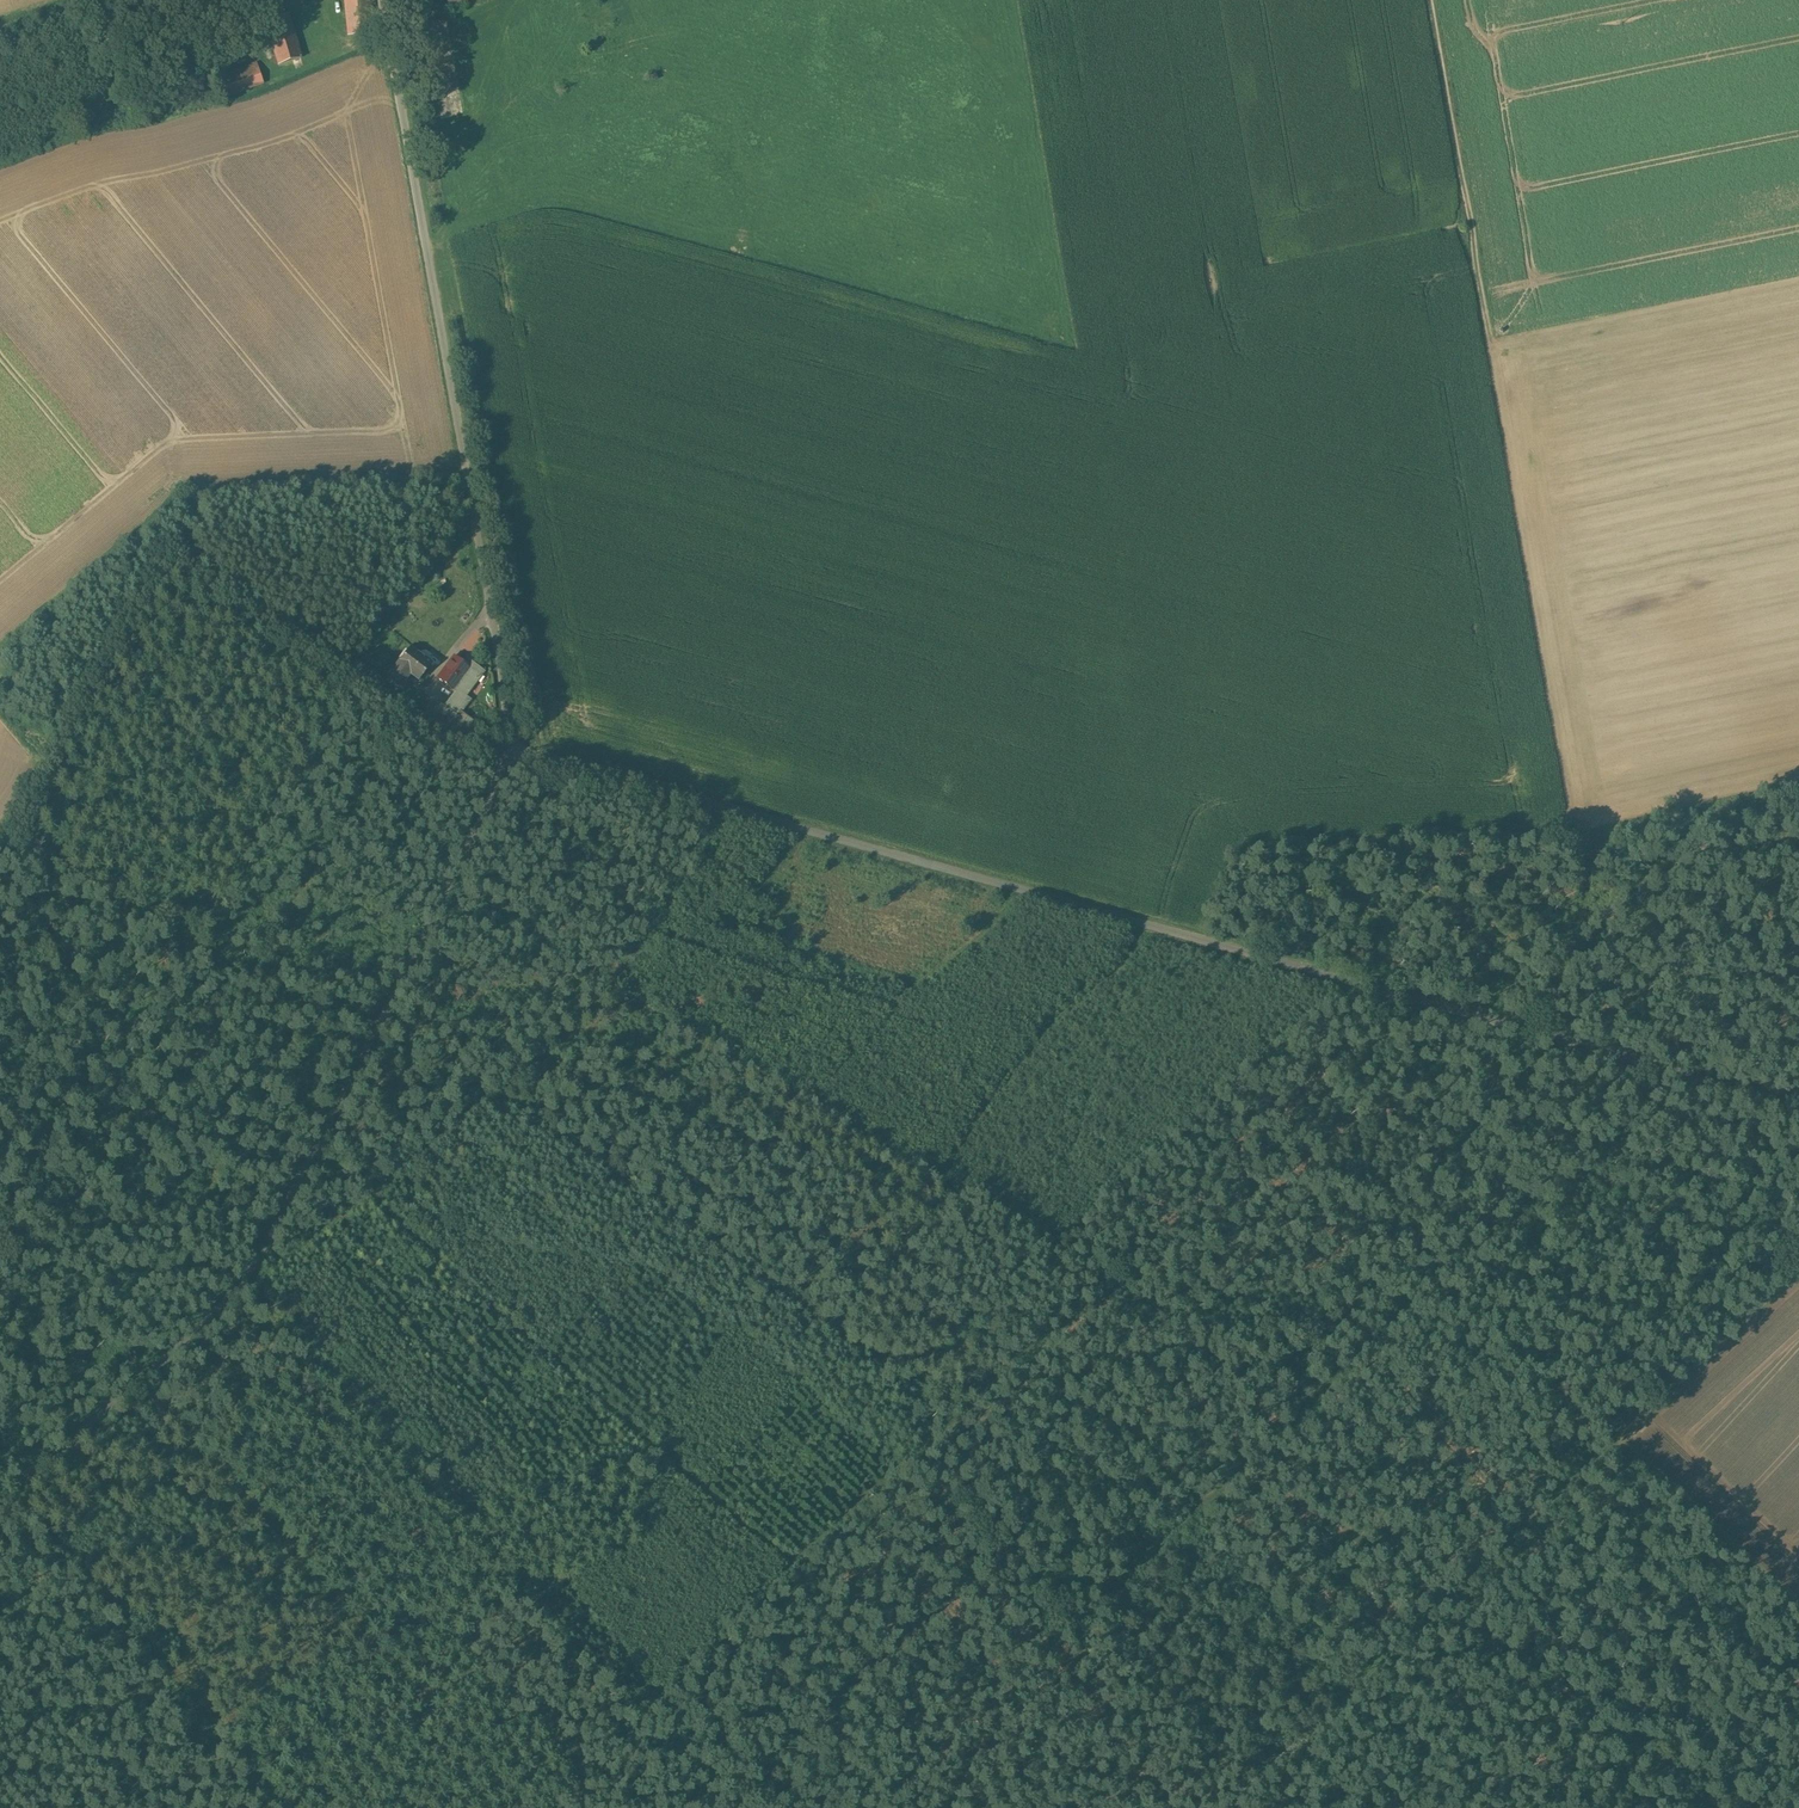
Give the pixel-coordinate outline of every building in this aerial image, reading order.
[(346,36),(376,34),(373,0),(343,0),(346,36)] [(452,9),(470,0),(448,0),(452,9)] [(289,14),(265,22),(278,65),(303,58),(289,14)] [(256,65),(215,79),(221,98),(263,84),(256,65)] [(434,662),(411,645),(388,676),(401,686),(409,675),(419,682),(434,662)] [(486,671),(465,655),(461,661),(453,655),(436,677),(454,692),(445,704),(460,716),(473,699),(467,695),(486,671)]
